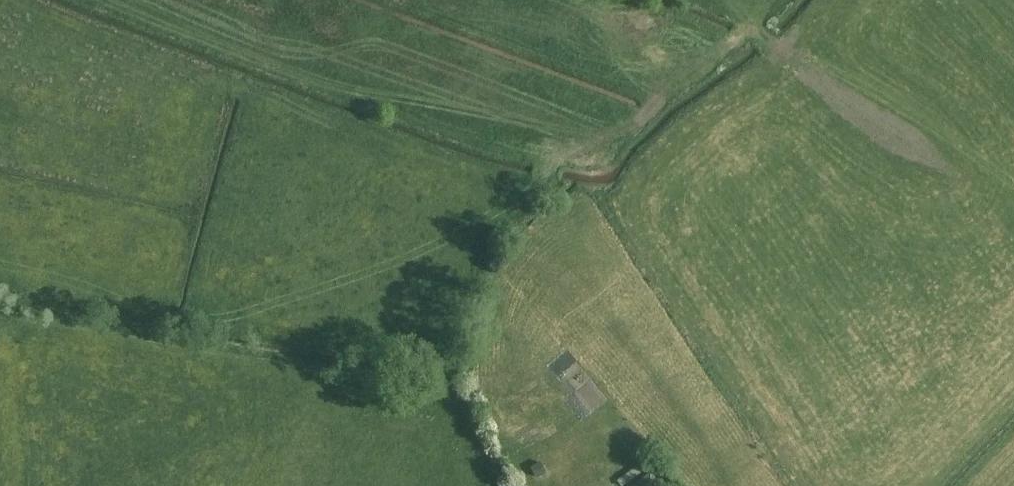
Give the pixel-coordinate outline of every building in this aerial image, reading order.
[(650,471),(631,485),(662,485),(650,471)]
